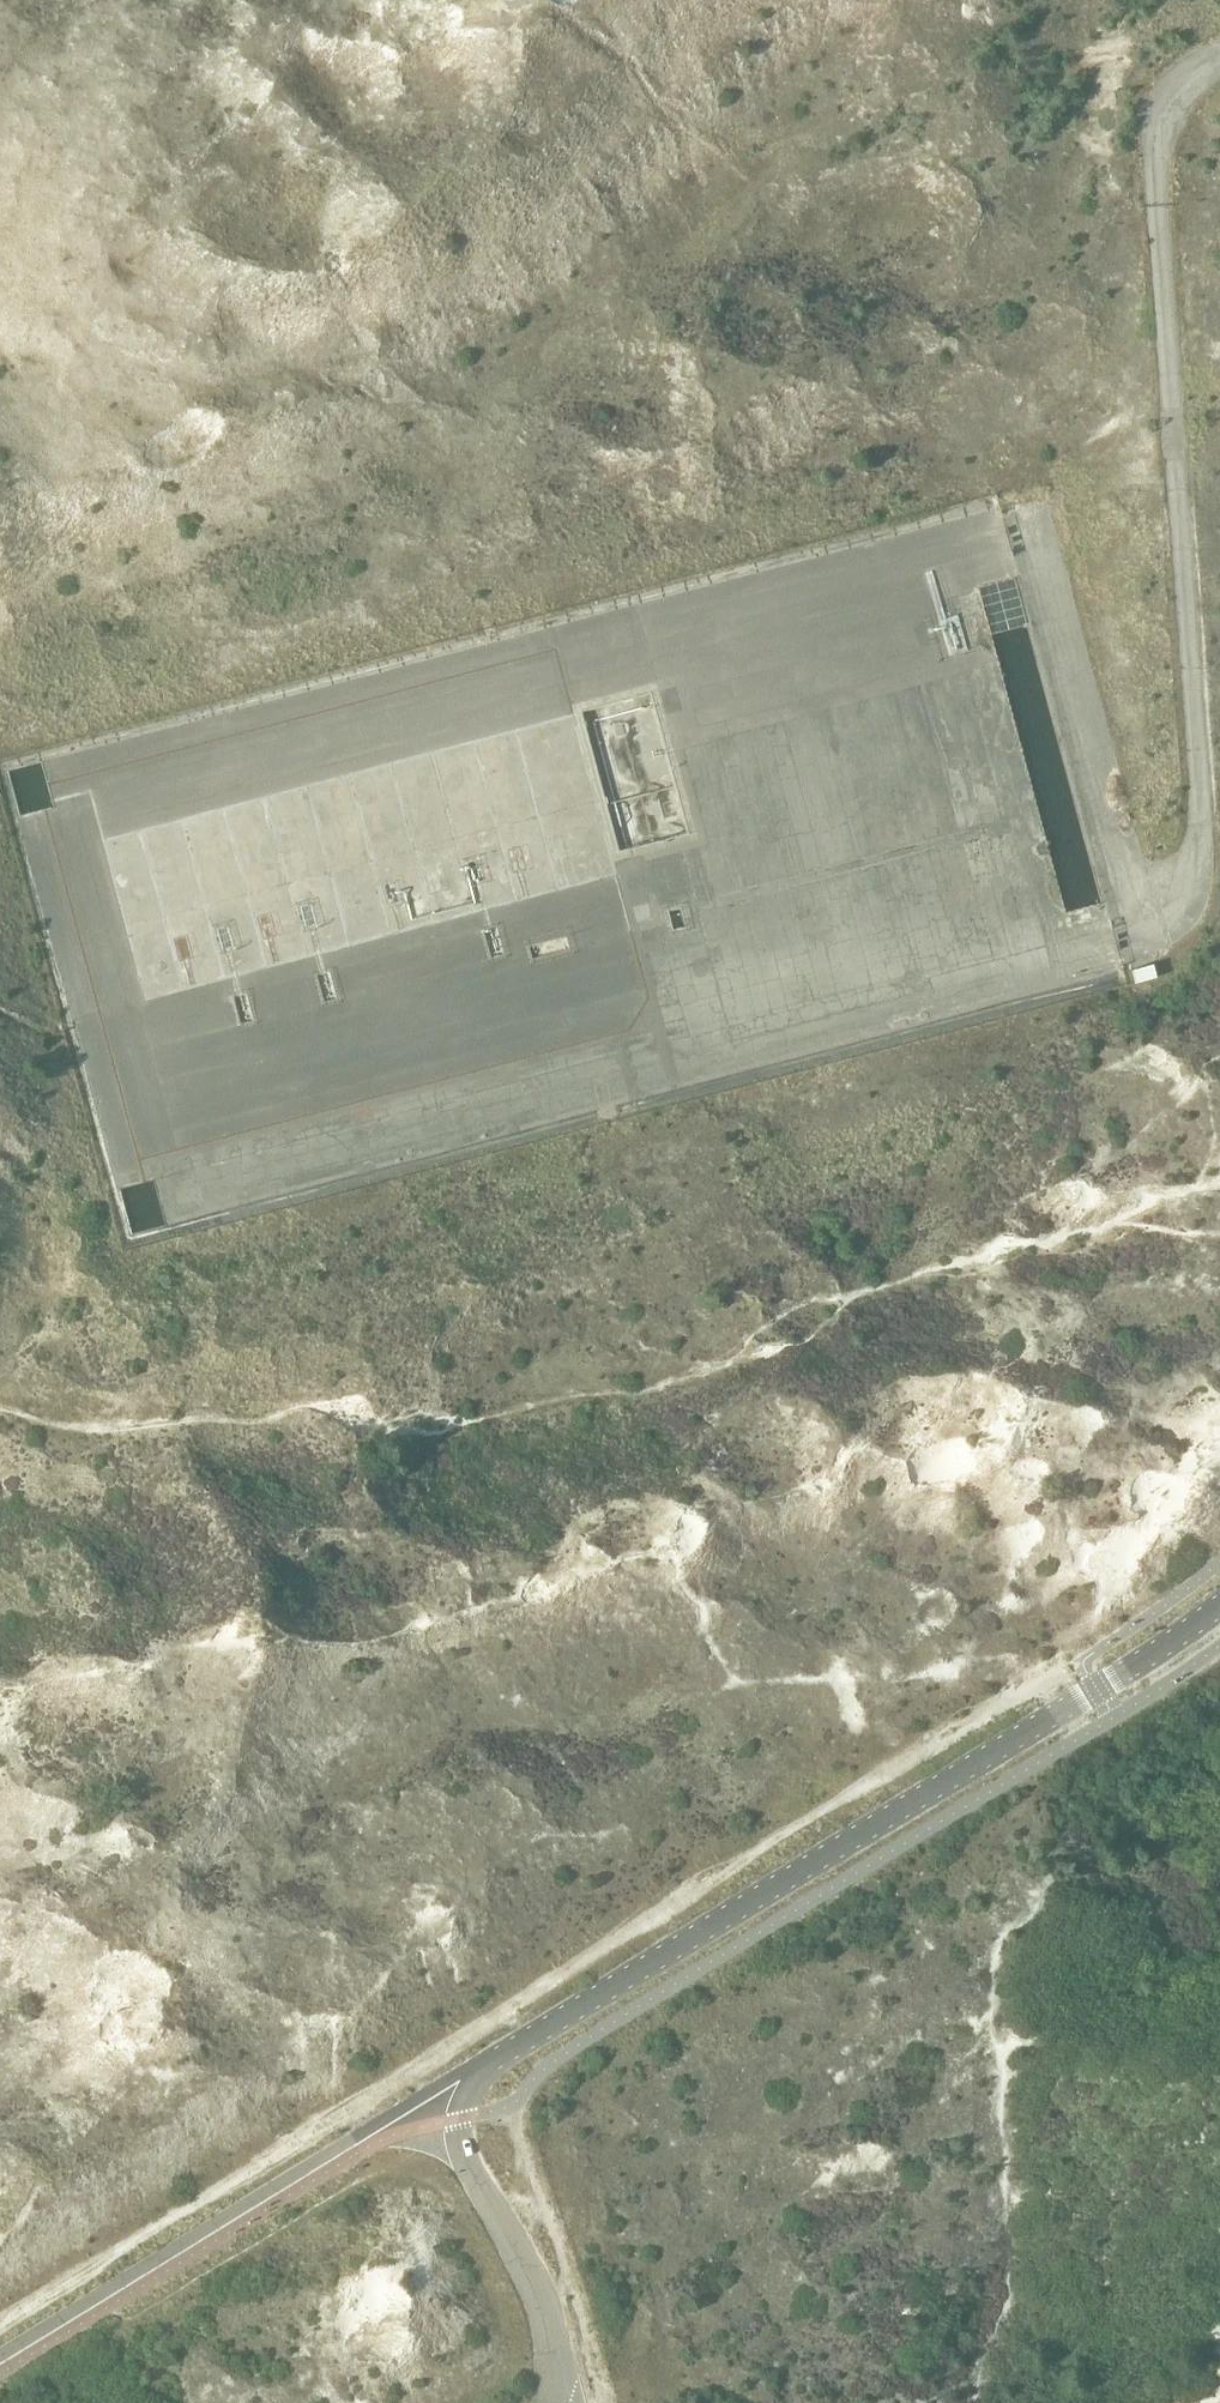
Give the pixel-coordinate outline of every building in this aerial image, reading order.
[(1131,970),(1134,981),(1155,976),(1153,965),(1131,970)]
